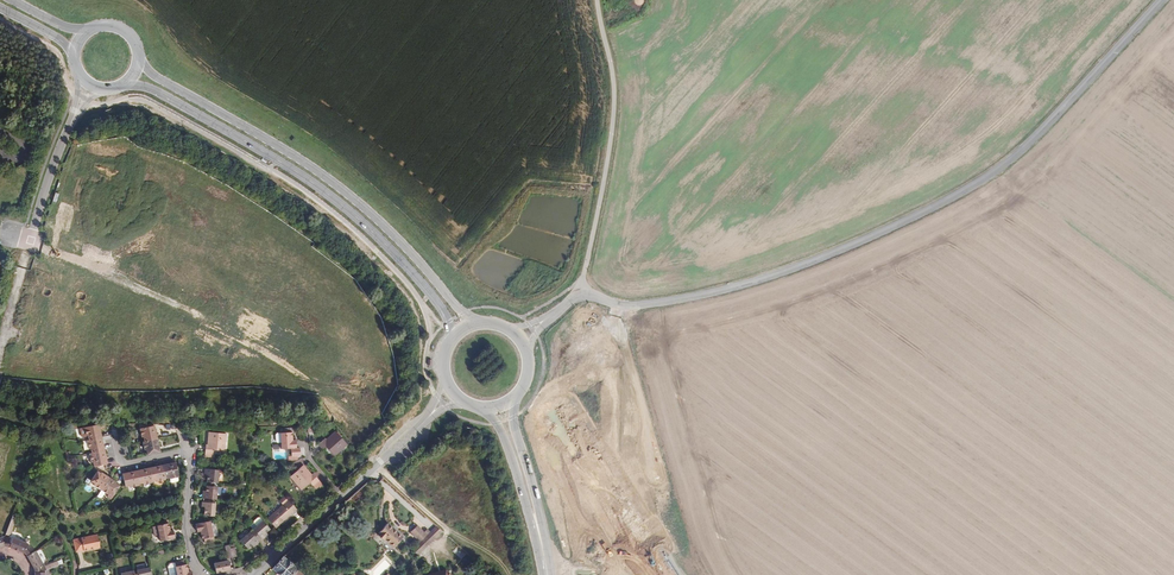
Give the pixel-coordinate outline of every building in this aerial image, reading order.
[(99,433),(100,433),(101,433),(100,429),(104,428),(103,424),(99,424),(80,428),(82,437),(84,437),(85,441),(87,440),(100,437),(99,433)] [(144,441),(156,439),(155,434),(156,434),(154,425),(140,429),(142,437),(143,437),(144,441)] [(327,447),(334,456),(347,445),(335,431),(331,436),(331,437),(327,441),(325,438),(318,444),(324,450),(327,447)] [(209,445),(207,445),(205,445),(204,457),(212,458),(213,451),(214,451),(214,450),(225,451),(226,434),(208,433),(208,439),(209,439),(209,445)] [(282,450),(288,450),(288,458),(300,457),(300,449),(296,449),(296,441),(293,442),(292,434),(290,434),(283,434),(281,434),(281,444),(282,450)] [(102,446),(103,446),(101,437),(100,437),(87,440),(89,449),(91,449),(92,453),(103,450),(102,446)] [(144,441),(143,442),(145,450),(146,450),(147,454),(159,452),(158,447),(159,447),(157,439),(156,439),(144,441)] [(332,458),(334,456),(327,447),(324,450),(332,458)] [(105,459),(106,459),(104,450),(103,450),(92,453),(89,453),(91,462),(93,462),(94,466),(106,464),(105,459)] [(167,468),(163,468),(165,478),(169,477),(169,479),(170,482),(172,483),(177,482),(178,480),(178,477),(175,462),(166,464),(167,468)] [(163,468),(162,465),(153,467),(153,471),(149,471),(151,481),(156,480),(156,482),(165,480),(165,478),(163,468)] [(307,471),(308,470),(303,465),(290,477),(301,490),(310,482),(313,486),(319,480),(313,474),(311,475),(310,476),(307,471)] [(149,471),(149,468),(140,470),(140,473),(136,474),(138,484),(143,483),(143,484),(152,483),(151,481),(149,471)] [(208,482),(217,483),(218,483),(219,470),(205,469),(205,474),(208,474),(207,482),(208,482)] [(100,489),(109,477),(101,472),(100,473),(97,471),(90,481),(94,483),(93,485),(100,489)] [(136,474),(136,471),(127,473),(127,476),(123,477),(125,487),(129,485),(130,487),(139,485),(138,484),(136,474)] [(109,477),(100,489),(108,494),(107,496),(111,499),(115,492),(116,493),(119,488),(118,488),(120,486),(116,483),(117,482),(109,477)] [(216,495),(217,487),(208,486),(206,486),(206,491),(203,491),(202,498),(216,500),(216,495)] [(296,509),(285,496),(279,501),(283,505),(267,519),(276,528),(296,509)] [(204,515),(214,516),(215,503),(202,502),(202,507),(205,507),(204,515)] [(5,534),(10,536),(17,517),(12,516),(5,534)] [(250,526),(253,529),(261,522),(258,517),(253,522),(253,523),(250,526)] [(157,526),(159,535),(160,541),(175,538),(173,530),(172,529),(172,527),(169,528),(168,523),(167,523),(166,520),(157,522),(158,525),(157,525),(157,526)] [(213,536),(210,523),(209,521),(194,525),(196,532),(200,531),(202,539),(204,539),(205,543),(214,541),(213,537),(213,536)] [(263,535),(266,533),(270,529),(263,521),(261,522),(253,529),(253,530),(260,537),(262,540),(265,537),(263,535)] [(385,539),(394,547),(403,537),(387,523),(377,535),(384,541),(385,539)] [(413,534),(417,538),(423,532),(417,526),(411,532),(413,534)] [(423,532),(417,538),(420,541),(430,532),(427,529),(424,532),(423,532)] [(257,540),(260,537),(253,530),(250,532),(257,540)] [(254,543),(256,545),(259,542),(257,540),(250,532),(240,540),(247,549),(252,545),(254,543)] [(435,538),(430,532),(420,541),(412,549),(418,554),(435,538)] [(100,548),(100,547),(97,535),(73,540),(76,552),(83,551),(84,551),(100,548)] [(24,552),(26,549),(28,544),(13,537),(11,543),(9,546),(9,547),(24,553),(24,552)] [(34,568),(37,566),(43,564),(36,551),(30,554),(27,555),(27,556),(34,568)] [(272,569),(280,574),(304,574),(283,557),(272,569)] [(191,572),(191,570),(190,570),(190,568),(188,569),(187,564),(185,565),(184,560),(175,562),(176,567),(175,567),(177,574),(192,574),(191,572)] [(230,570),(228,560),(214,563),(216,573),(230,570)] [(50,569),(54,567),(58,565),(63,564),(62,561),(49,566),(50,569)]
